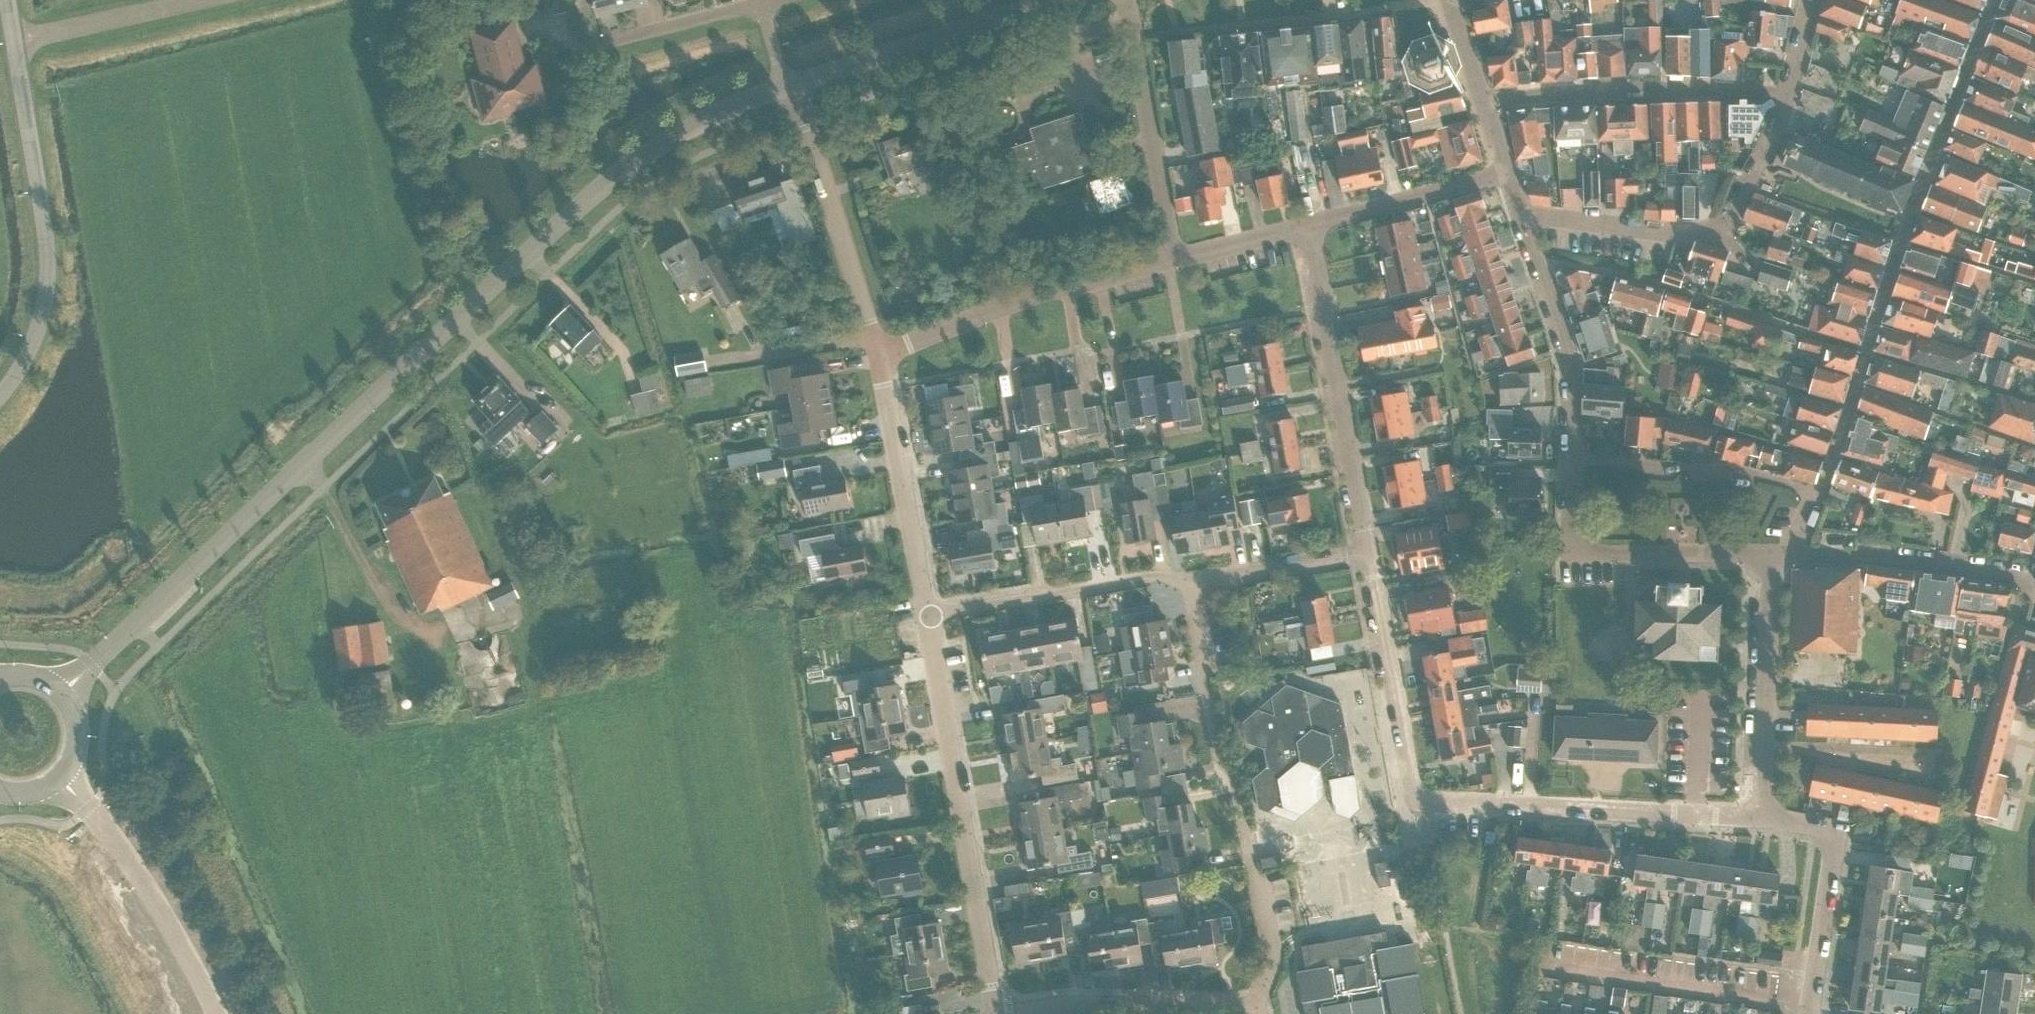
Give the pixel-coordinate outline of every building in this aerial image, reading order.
[(598,17),(647,4),(646,0),(593,0),(598,17)] [(1506,34),(1511,33),(1510,29),(1511,29),(1506,0),(1502,0),(1487,3),(1489,10),(1473,13),(1477,33),(1498,29),(1498,31),(1506,30),(1506,34)] [(1605,4),(1618,2),(1618,0),(1590,0),(1591,12),(1605,10),(1605,4)] [(1662,0),(1651,0),(1651,16),(1662,16),(1662,0)] [(1720,0),(1705,0),(1707,17),(1721,16),(1720,0)] [(1753,1),(1752,10),(1776,14),(1776,4),(1790,6),(1791,0),(1753,0),(1753,1)] [(1849,0),(1825,0),(1821,15),(1842,21),(1860,28),(1867,7),(1849,0)] [(1970,41),(1980,15),(1941,0),(1901,0),(1896,13),(1903,15),(1970,41)] [(1982,9),(1986,0),(1957,0),(1982,9)] [(1996,18),(2034,33),(2034,0),(2004,0),(1996,18)] [(1776,15),(1776,14),(1752,10),(1748,46),(1772,49),(1774,35),(1786,37),(1788,16),(1776,15)] [(1896,13),(1891,26),(1898,28),(1903,15),(1896,13)] [(1844,41),(1849,25),(1821,15),(1817,31),(1844,41)] [(1388,60),(1387,56),(1395,55),(1392,18),(1388,18),(1385,16),(1380,17),(1378,19),(1373,20),(1379,79),(1393,78),(1391,59),(1388,60)] [(1692,76),(1709,77),(1709,38),(1716,39),(1719,16),(1707,17),(1706,16),(1703,16),(1703,30),(1691,30),(1691,29),(1667,29),(1668,76),(1692,76)] [(1535,20),(1542,82),(1578,80),(1577,39),(1563,39),(1563,38),(1560,38),(1560,35),(1552,35),(1551,19),(1535,20)] [(1312,28),(1320,92),(1370,86),(1362,21),(1312,28)] [(1513,24),(1516,47),(1535,45),(1532,21),(1513,24)] [(1911,28),(1922,33),(1915,51),(1959,68),(1969,42),(1914,22),(1911,28)] [(2034,68),(2034,39),(1994,22),(1985,46),(2034,68)] [(484,94),(489,114),(542,100),(538,79),(525,82),(512,24),(475,34),(490,92),(484,94)] [(1593,36),(1593,24),(1577,25),(1578,37),(1593,36)] [(1860,34),(1877,40),(1880,30),(1863,24),(1860,34)] [(1262,33),(1268,85),(1263,85),(1264,94),(1265,94),(1265,91),(1271,114),(1280,113),(1276,84),(1287,83),(1288,91),(1287,91),(1294,141),(1308,139),(1302,90),(1301,90),(1300,82),(1318,80),(1311,27),(1292,30),(1291,29),(1282,30),(1282,31),(1262,33)] [(1627,76),(1661,75),(1660,27),(1639,28),(1639,34),(1626,34),(1627,76)] [(1264,94),(1263,85),(1258,34),(1221,38),(1222,39),(1214,40),(1216,59),(1224,58),(1228,99),(1264,94)] [(1592,37),(1593,52),(1597,52),(1599,78),(1626,76),(1624,34),(1592,37)] [(1597,52),(1593,52),(1592,37),(1578,38),(1579,55),(1578,55),(1579,79),(1599,78),(1597,52)] [(1737,63),(1745,63),(1748,42),(1716,39),(1712,78),(1735,79),(1737,63)] [(1170,43),(1174,76),(1186,75),(1188,88),(1177,90),(1189,157),(1221,151),(1208,84),(1206,71),(1201,72),(1198,40),(1170,43)] [(1432,83),(1444,78),(1450,65),(1446,52),(1433,46),(1421,51),(1415,63),(1419,76),(1432,83)] [(2034,83),(2034,69),(1984,47),(1975,73),(2017,93),(2023,78),(2034,83)] [(1911,88),(1946,102),(1959,68),(1915,51),(1911,50),(1902,73),(1884,65),(1880,75),(1905,85),(1908,78),(1915,80),(1911,88)] [(1494,74),(1495,88),(1531,84),(1530,71),(1516,73),(1514,56),(1489,59),(1491,75),(1494,74)] [(1973,77),(1964,101),(2007,118),(2017,95),(1973,77)] [(1408,111),(1411,122),(1467,109),(1458,85),(1420,94),(1423,108),(1408,111)] [(1860,130),(1885,140),(1903,147),(1905,141),(1926,150),(1944,106),(1921,97),(1922,96),(1907,90),(1893,123),(1868,113),(1860,130)] [(1722,101),(1698,102),(1700,141),(1724,140),(1722,101)] [(1762,132),(1774,105),(1772,101),(1725,101),(1725,141),(1742,141),(1742,147),(1754,148),(1762,132)] [(1625,106),(1626,112),(1622,112),(1623,155),(1634,155),(1633,139),(1648,139),(1647,105),(1648,105),(1648,104),(1640,104),(1636,102),(1632,104),(1624,105),(1624,106),(1625,106)] [(1691,167),(1701,167),(1700,141),(1698,102),(1675,103),(1676,142),(1693,141),(1693,148),(1690,148),(1691,167)] [(2034,159),(2034,131),(1964,102),(1954,126),(2034,159)] [(1658,149),(1658,163),(1665,162),(1666,182),(1677,182),(1677,161),(1676,142),(1675,103),(1652,103),(1653,143),(1664,142),(1664,149),(1658,149)] [(1614,140),(1615,155),(1623,155),(1622,112),(1619,112),(1619,106),(1619,105),(1612,105),(1608,104),(1604,106),(1596,106),(1597,141),(1614,140)] [(1325,123),(1327,136),(1347,132),(1343,106),(1323,108),(1325,123)] [(1555,107),(1555,122),(1556,139),(1582,139),(1582,144),(1598,143),(1597,141),(1596,106),(1555,107)] [(1547,154),(1543,155),(1537,123),(1555,122),(1555,107),(1534,109),(1508,113),(1518,160),(1534,157),(1537,176),(1551,174),(1547,154)] [(1856,110),(1852,118),(1862,122),(1865,113),(1864,113),(1856,110)] [(1397,119),(1391,120),(1394,136),(1403,134),(1399,118),(1397,119)] [(1275,120),(1266,122),(1270,142),(1284,139),(1280,119),(1275,120)] [(1038,139),(1007,149),(1012,165),(1027,160),(1037,191),(1077,178),(1072,162),(1079,160),(1079,158),(1102,151),(1098,137),(1088,140),(1085,132),(1074,136),(1072,138),(1072,131),(1069,121),(1036,131),(1038,139)] [(1459,166),(1459,167),(1482,161),(1471,121),(1448,126),(1448,127),(1439,129),(1449,169),(1459,166)] [(1325,123),(1312,125),(1313,138),(1327,136),(1325,123)] [(1338,135),(1340,148),(1369,142),(1367,130),(1338,135)] [(1945,150),(1984,166),(1985,163),(1979,161),(1986,143),(1953,130),(1945,150)] [(1883,205),(1902,212),(1914,179),(1882,166),(1881,169),(1796,134),(1792,143),(1791,143),(1786,154),(1787,155),(1783,164),(1869,200),(1867,205),(1881,210),(1883,205)] [(903,143),(901,137),(881,144),(892,176),(912,169),(910,163),(919,160),(923,173),(924,173),(943,167),(938,154),(937,154),(933,141),(922,145),(919,137),(903,143)] [(1395,142),(1401,170),(1417,166),(1411,139),(1395,142)] [(1876,160),(1915,176),(1926,150),(1905,141),(1903,147),(1885,140),(1876,160)] [(1385,183),(1378,148),(1356,152),(1364,187),(1385,183)] [(1079,160),(1072,162),(1077,178),(1091,174),(1093,181),(1091,182),(1101,215),(1134,204),(1123,172),(1109,176),(1107,169),(1108,168),(1102,151),(1079,158),(1079,160)] [(1343,191),(1364,187),(1356,152),(1335,156),(1343,191)] [(1240,163),(1231,165),(1234,184),(1244,182),(1245,185),(1259,182),(1265,209),(1289,204),(1282,175),(1280,176),(1277,163),(1276,163),(1275,155),(1240,163)] [(1207,189),(1196,191),(1201,222),(1223,218),(1220,204),(1226,203),(1223,187),(1234,185),(1234,184),(1231,165),(1231,164),(1228,165),(1227,157),(1202,162),(1207,189)] [(1994,194),(1996,189),(2028,203),(2033,191),(1949,157),(1938,184),(1972,198),(1977,200),(1985,204),(1990,192),(1994,194)] [(1703,169),(1716,169),(1716,160),(1703,160),(1703,169)] [(777,172),(734,186),(735,190),(736,194),(738,199),(740,205),(744,215),(782,202),(797,245),(817,238),(797,177),(780,183),(777,172)] [(1584,173),(1585,206),(1600,206),(1599,172),(1584,173)] [(1680,187),(1680,217),(1699,218),(1699,188),(1698,174),(1679,173),(1678,187),(1680,187)] [(1638,180),(1628,180),(1628,179),(1606,180),(1607,208),(1629,207),(1628,189),(1638,189),(1638,180)] [(1949,221),(1960,197),(1960,196),(1949,191),(1932,184),(1922,210),(1949,221)] [(1533,205),(1551,207),(1548,187),(1527,185),(1533,205)] [(1451,214),(1439,218),(1443,229),(1487,214),(1485,209),(1487,208),(1481,191),(1454,200),(1459,215),(1452,217),(1451,214)] [(1579,212),(1578,192),(1560,193),(1561,212),(1579,212)] [(1775,231),(1785,234),(1790,219),(1800,223),(1804,211),(1795,208),(1754,194),(1743,220),(1775,231)] [(1191,196),(1175,200),(1177,213),(1194,210),(1193,202),(1192,197),(1191,196)] [(1960,197),(1949,221),(1978,232),(1987,208),(1960,197)] [(1662,221),(1677,221),(1677,199),(1664,199),(1664,203),(1648,202),(1646,219),(1662,221)] [(1328,221),(1344,217),(1341,207),(1326,211),(1328,221)] [(1457,233),(1464,231),(1468,242),(1494,234),(1487,214),(1443,229),(1447,240),(1458,236),(1457,233)] [(1952,242),(1957,229),(1920,216),(1911,241),(1963,257),(1967,247),(1952,242)] [(1431,220),(1421,222),(1424,235),(1430,233),(1434,232),(1433,230),(1433,229),(1431,220)] [(1377,228),(1382,251),(1416,243),(1412,221),(1377,228)] [(1854,254),(1885,264),(1892,241),(1836,223),(1832,235),(1847,239),(1849,234),(1860,237),(1854,254)] [(1802,238),(1802,239),(1812,243),(1812,242),(1813,240),(1817,229),(1810,227),(1809,227),(1807,226),(1802,238)] [(2012,230),(2008,241),(2029,247),(2032,237),(2026,235),(2026,234),(2021,232),(2012,230)] [(1457,269),(1500,254),(1494,234),(1468,242),(1472,255),(1465,257),(1464,254),(1453,258),(1457,269)] [(1767,257),(1787,263),(1793,243),(1773,237),(1767,257)] [(714,256),(702,262),(690,240),(664,256),(683,290),(695,283),(703,298),(715,291),(725,308),(739,300),(714,256)] [(1421,266),(1416,243),(1382,251),(1387,273),(1421,266)] [(1721,270),(1724,271),(1730,253),(1695,243),(1689,260),(1690,260),(1686,271),(1717,281),(1721,270)] [(1944,267),(1950,269),(1953,259),(1909,246),(1901,268),(1934,278),(1939,264),(1944,266),(1944,267)] [(1877,290),(1885,265),(1838,251),(1835,261),(1847,264),(1843,280),(1877,290)] [(1481,283),(1507,274),(1500,254),(1457,269),(1460,280),(1472,276),(1471,273),(1477,271),(1481,283)] [(1793,256),(1790,264),(1800,268),(1802,268),(1804,259),(1793,256)] [(1960,262),(1954,282),(1971,287),(1977,267),(1960,262)] [(1758,281),(1787,290),(1793,271),(1764,263),(1758,281)] [(2018,265),(2015,272),(2034,279),(2034,270),(2018,265)] [(1392,296),(1426,289),(1421,266),(1387,273),(1392,296)] [(1974,310),(1986,270),(1977,267),(1971,287),(1970,289),(1953,283),(1952,287),(1901,270),(1892,296),(1945,313),(1949,302),(1974,310)] [(1562,268),(1557,274),(1564,295),(1592,286),(1591,283),(1588,273),(1563,268),(1562,268)] [(1723,276),(1721,284),(1735,288),(1739,274),(1725,270),(1723,276)] [(1680,287),(1683,278),(1668,272),(1665,282),(1680,287)] [(1470,309),(1513,294),(1507,274),(1481,283),(1485,295),(1479,297),(1478,294),(1466,298),(1470,309)] [(1616,277),(1610,302),(1645,312),(1640,335),(1662,341),(1663,317),(1658,316),(1665,291),(1616,277)] [(1444,280),(1435,282),(1438,294),(1447,292),(1449,291),(1449,290),(1446,279),(1444,280)] [(1827,308),(1817,305),(1810,329),(1861,344),(1868,320),(1867,320),(1868,316),(1869,316),(1877,291),(1835,279),(1828,303),(1829,303),(1827,308)] [(1592,310),(1586,293),(1593,291),(1592,286),(1564,295),(1571,316),(1592,310)] [(1672,329),(1681,332),(1692,299),(1669,292),(1663,309),(1677,313),(1672,329)] [(1495,322),(1520,314),(1513,294),(1470,309),(1474,320),(1485,316),(1484,313),(1491,311),(1495,322)] [(1434,311),(1453,308),(1450,295),(1431,298),(1434,311)] [(1909,330),(1918,333),(1932,337),(1939,313),(1892,298),(1883,323),(1909,330)] [(574,348),(584,358),(603,340),(593,329),(594,329),(572,306),(552,325),(574,348)] [(1410,309),(1414,331),(1410,332),(1413,352),(1438,347),(1434,326),(1428,327),(1424,306),(1410,309)] [(1710,306),(1708,313),(1719,317),(1721,309),(1710,306)] [(1572,318),(1586,360),(1616,350),(1602,308),(1572,318)] [(1684,330),(1699,335),(1707,313),(1691,308),(1684,330)] [(1410,332),(1414,331),(1410,309),(1396,311),(1397,320),(1383,323),(1389,356),(1413,352),(1410,332)] [(1730,312),(1726,323),(1757,334),(1761,323),(1730,312)] [(1483,349),(1527,334),(1520,314),(1495,322),(1499,335),(1492,337),(1491,334),(1480,337),(1483,349)] [(1705,322),(1701,338),(1719,342),(1723,326),(1722,326),(1705,322)] [(1364,361),(1389,356),(1383,323),(1358,328),(1364,361)] [(1779,340),(1781,330),(1761,323),(1757,334),(1753,346),(1776,353),(1779,340)] [(1908,360),(1909,357),(1910,351),(1915,336),(1917,336),(1918,333),(1917,333),(1909,330),(1908,334),(1881,326),(1873,351),(1908,361),(1908,360)] [(1794,344),(1797,335),(1781,330),(1779,340),(1794,344)] [(1975,352),(1988,356),(1992,358),(1999,336),(1981,331),(1975,352)] [(1529,340),(1527,334),(1483,349),(1484,349),(1486,356),(1486,358),(1487,359),(1487,360),(1498,356),(1497,353),(1504,351),(1509,365),(1536,356),(1530,339),(1529,340)] [(1967,376),(1974,352),(1917,336),(1915,336),(1910,351),(1909,357),(1908,360),(1967,376)] [(1988,356),(1986,362),(1985,362),(1979,380),(1991,384),(2008,389),(2015,364),(2034,370),(2034,346),(2016,340),(2016,341),(1999,337),(1999,336),(1992,358),(1988,356)] [(1802,337),(1799,347),(1824,354),(1821,366),(1851,375),(1859,351),(1819,342),(1802,337)] [(1279,342),(1254,347),(1257,362),(1245,364),(1227,368),(1229,378),(1284,367),(1279,342)] [(1678,343),(1676,362),(1688,363),(1690,344),(1678,343)] [(1236,347),(1223,350),(1224,357),(1225,362),(1239,360),(1236,347)] [(1484,349),(1472,353),(1475,362),(1487,359),(1486,358),(1486,356),(1484,349)] [(695,352),(674,356),(678,376),(707,371),(704,351),(695,352)] [(1625,353),(1606,359),(1609,366),(1609,367),(1613,368),(1615,367),(1629,363),(1625,353)] [(1952,414),(1960,382),(1948,379),(1921,371),(1873,356),(1866,382),(1913,397),(1917,381),(1944,390),(1938,410),(1952,414)] [(1684,367),(1662,363),(1657,386),(1679,391),(1684,367)] [(1795,365),(1789,383),(1811,390),(1810,392),(1822,395),(1822,396),(1843,401),(1844,401),(1851,375),(1821,366),(1818,365),(1816,372),(1795,365)] [(791,392),(794,407),(832,400),(827,375),(807,378),(805,366),(771,372),(775,395),(791,392)] [(1231,388),(1249,384),(1260,382),(1263,397),(1289,393),(1284,367),(1229,378),(1231,388)] [(1609,367),(1607,367),(1607,371),(1584,369),(1585,385),(1583,385),(1584,413),(1622,416),(1625,389),(1614,388),(1616,368),(1613,368),(1609,367)] [(1683,395),(1695,398),(1701,375),(1689,372),(1683,395)] [(1505,376),(1500,376),(1501,403),(1543,401),(1542,373),(1505,374),(1505,376)] [(1726,374),(1713,424),(1724,427),(1726,419),(1731,401),(1737,377),(1735,377),(1726,374)] [(709,376),(684,380),(687,393),(687,397),(712,393),(709,376)] [(533,414),(499,378),(474,401),(491,419),(480,430),(496,448),(533,414)] [(1143,425),(1141,417),(1159,414),(1160,414),(1155,388),(1156,388),(1154,378),(1137,381),(1137,379),(1125,381),(1128,400),(1116,402),(1121,429),(1143,425)] [(1171,385),(1156,388),(1155,388),(1160,414),(1159,414),(1161,424),(1180,421),(1181,429),(1203,425),(1199,398),(1186,400),(1183,381),(1171,383),(1171,385)] [(1767,384),(1765,391),(1772,393),(1775,385),(1767,383),(1767,384)] [(951,399),(927,403),(932,428),(969,422),(967,408),(978,406),(974,384),(949,388),(951,399)] [(1934,413),(1864,386),(1856,412),(1877,420),(1901,428),(1900,429),(1926,439),(1934,413)] [(1045,459),(1039,426),(1057,422),(1058,422),(1053,396),(1052,387),(1035,390),(1034,387),(1023,389),(1026,408),(1013,410),(1023,463),(1045,459)] [(1069,394),(1053,396),(1058,422),(1057,422),(1059,432),(1078,429),(1079,437),(1101,433),(1096,406),(1084,408),(1080,389),(1068,391),(1069,394)] [(633,396),(638,415),(661,409),(656,390),(633,396)] [(1371,398),(1375,420),(1410,413),(1407,392),(1371,398)] [(2034,443),(2034,405),(2000,394),(1990,427),(2034,443)] [(1221,401),(1222,414),(1255,409),(1253,396),(1221,401)] [(1425,410),(1439,408),(1437,396),(1423,398),(1425,410)] [(1669,396),(1666,410),(1676,412),(1679,397),(1669,396)] [(1628,397),(1627,407),(1628,407),(1629,407),(1641,408),(1641,397),(1628,397)] [(1790,397),(1784,415),(1797,420),(1834,432),(1841,410),(1804,397),(1803,401),(1790,397)] [(817,429),(836,426),(832,400),(794,407),(797,422),(780,425),(784,448),(819,442),(817,429)] [(1731,401),(1726,419),(1736,421),(1741,403),(1731,401)] [(1439,408),(1425,410),(1427,422),(1441,420),(1439,408)] [(1528,454),(1542,454),(1543,429),(1512,428),(1512,411),(1489,410),(1489,423),(1491,423),(1491,437),(1509,438),(1509,457),(1528,457),(1528,454)] [(1875,429),(1877,420),(1856,412),(1844,453),(1869,460),(1882,464),(1886,451),(1895,453),(1899,437),(1875,429)] [(544,413),(527,428),(542,444),(558,429),(544,413)] [(1379,441),(1414,434),(1410,413),(1375,420),(1379,441)] [(1653,436),(1665,437),(1665,419),(1628,416),(1625,445),(1652,448),(1653,436)] [(1268,423),(1273,448),(1298,443),(1294,418),(1268,423)] [(1716,431),(1667,419),(1664,442),(1711,454),(1716,431)] [(1797,420),(1789,442),(1826,454),(1834,432),(1797,420)] [(982,433),(972,435),(969,422),(932,428),(936,454),(960,449),(962,460),(972,458),(986,455),(997,453),(995,441),(984,443),(982,433)] [(2002,438),(1989,434),(1988,434),(1986,441),(1987,441),(1989,441),(2004,446),(2006,439),(2002,438)] [(1746,452),(1752,453),(1754,444),(1720,435),(1715,457),(1730,461),(1730,463),(1742,466),(1746,452)] [(1957,435),(1952,450),(1964,454),(1965,452),(1969,439),(1966,438),(1957,435)] [(481,439),(473,446),(479,453),(487,446),(481,439)] [(1242,454),(1261,450),(1259,440),(1241,444),(1242,454)] [(1932,442),(1925,446),(1922,452),(1932,456),(1935,449),(1937,444),(1932,442)] [(1303,469),(1298,443),(1273,448),(1277,473),(1303,469)] [(1127,444),(1115,446),(1115,447),(1118,460),(1129,458),(1127,444)] [(1752,453),(1751,455),(1760,457),(1763,447),(1761,446),(1754,444),(1752,453)] [(2022,446),(2020,451),(2022,456),(2023,457),(2028,459),(2031,449),(2030,449),(2029,448),(2022,446)] [(1773,460),(1776,450),(1763,447),(1760,457),(1773,460)] [(730,467),(773,460),(770,448),(728,455),(730,467)] [(2004,487),(2004,486),(2009,470),(2007,469),(2006,473),(1980,466),(1981,464),(1979,464),(1979,465),(1935,449),(1932,456),(1923,483),(1942,489),(1947,474),(1974,482),(1972,490),(2001,497),(2004,487)] [(1261,450),(1242,454),(1244,464),(1263,461),(1261,450)] [(1824,462),(1790,453),(1776,450),(1773,460),(1787,464),(1784,476),(1817,484),(1824,462)] [(1006,452),(997,453),(998,462),(1011,459),(1010,451),(1006,452)] [(990,478),(1001,476),(998,462),(997,453),(986,455),(972,458),(974,468),(950,472),(955,498),(993,491),(990,478)] [(1229,457),(1213,459),(1215,471),(1230,469),(1229,457)] [(1152,461),(1154,470),(1168,467),(1166,458),(1152,461)] [(757,465),(760,481),(787,476),(784,460),(757,465)] [(1384,467),(1388,488),(1423,482),(1419,460),(1384,467)] [(1871,497),(1880,474),(1841,460),(1832,484),(1871,497)] [(1437,479),(1451,476),(1449,464),(1435,467),(1437,479)] [(803,488),(808,514),(851,506),(846,479),(823,483),(820,466),(794,471),(797,489),(803,488)] [(1525,513),(1544,513),(1544,500),(1541,500),(1542,479),(1516,479),(1516,467),(1493,467),(1492,491),(1510,491),(1509,514),(1525,515),(1525,513)] [(2009,470),(2004,486),(2016,490),(2012,501),(2034,507),(2034,502),(2034,477),(2009,470)] [(1161,511),(1157,487),(1156,487),(1155,482),(1154,475),(1153,472),(1133,475),(1138,502),(1123,505),(1129,542),(1155,538),(1152,521),(1162,519),(1161,511)] [(1039,473),(1026,475),(1028,486),(1041,484),(1039,473)] [(1872,497),(1936,512),(1948,514),(1953,493),(1905,479),(1906,478),(1895,474),(1894,478),(1881,473),(1872,497)] [(1159,474),(1154,475),(1155,482),(1156,487),(1157,487),(1167,485),(1166,479),(1159,474)] [(1451,476),(1437,479),(1440,491),(1454,489),(1452,477),(1451,476)] [(439,606),(441,610),(494,586),(450,492),(444,495),(436,477),(418,485),(396,495),(396,496),(378,504),(389,528),(386,529),(391,540),(388,541),(422,614),(439,606)] [(1392,510),(1427,503),(1423,482),(1388,488),(1392,510)] [(1070,490),(1072,500),(1058,503),(1065,540),(1090,536),(1086,512),(1096,510),(1096,509),(1104,508),(1103,499),(1100,484),(1070,490)] [(1179,553),(1204,548),(1197,511),(1184,513),(1182,503),(1171,505),(1167,485),(1157,487),(1161,511),(1171,510),(1179,553)] [(960,523),(983,519),(985,529),(1000,527),(1010,525),(1006,502),(995,504),(993,491),(955,498),(960,523)] [(1039,545),(1065,540),(1058,503),(1044,505),(1042,494),(1020,498),(1024,523),(1035,521),(1039,545)] [(1209,498),(1211,509),(1197,511),(1204,548),(1229,544),(1227,532),(1238,530),(1231,494),(1209,498)] [(1267,499),(1272,526),(1289,523),(1289,524),(1312,520),(1308,494),(1286,498),(1285,495),(1267,499)] [(1112,497),(1103,499),(1104,508),(1104,509),(1113,507),(1112,497)] [(1242,502),(1246,527),(1263,524),(1259,499),(1242,502)] [(1857,502),(1850,522),(1860,526),(1867,506),(1866,505),(1857,502)] [(2013,519),(2026,522),(2028,511),(2016,508),(2013,519)] [(1468,511),(1446,515),(1449,530),(1471,526),(1468,511)] [(2031,553),(2034,538),(2034,530),(2004,522),(1998,545),(2031,553)] [(1396,535),(1400,554),(1452,545),(1450,536),(1439,538),(1437,525),(1416,529),(1416,532),(1396,535)] [(1000,527),(985,529),(967,532),(969,544),(953,547),(957,572),(994,566),(992,551),(1004,549),(1000,527)] [(759,528),(751,530),(753,537),(761,535),(759,528)] [(792,533),(779,536),(779,537),(782,550),(795,547),(792,533)] [(823,554),(828,580),(868,573),(862,546),(837,550),(834,535),(801,541),(804,558),(823,554)] [(1453,553),(1452,545),(1400,554),(1403,573),(1423,570),(1423,572),(1445,568),(1442,555),(1453,553)] [(1881,597),(1912,601),(1916,572),(1868,565),(1865,585),(1882,587),(1881,597)] [(1789,652),(1856,653),(1860,570),(1817,568),(1817,570),(1793,569),(1789,652)] [(1911,610),(1934,614),(1940,575),(1917,572),(1911,610)] [(1963,578),(1940,575),(1934,614),(1957,617),(1963,578)] [(1983,599),(1986,582),(1964,579),(1955,635),(1963,634),(1966,621),(1979,623),(1982,599),(1983,599)] [(487,594),(494,609),(520,597),(513,582),(487,594)] [(2006,626),(2013,586),(1986,582),(1983,599),(1982,599),(1979,623),(1977,637),(2005,640),(2008,627),(2006,626)] [(1410,614),(1452,607),(1448,585),(1427,589),(1427,592),(1407,595),(1410,614)] [(1699,660),(1719,661),(1722,605),(1702,604),(1703,588),(1689,587),(1671,586),(1658,586),(1657,602),(1637,601),(1635,642),(1655,643),(1654,659),(1699,661),(1699,660)] [(1266,633),(1288,629),(1331,621),(1327,598),(1303,602),(1306,618),(1299,619),(1298,617),(1264,623),(1266,633)] [(1456,628),(1452,607),(1410,614),(1414,633),(1434,630),(1434,632),(1456,628)] [(1131,627),(1136,649),(1171,642),(1166,620),(1155,622),(1153,610),(1125,615),(1127,628),(1131,627)] [(1463,635),(1482,632),(1479,611),(1459,614),(1463,635)] [(1081,648),(1076,620),(1044,625),(1051,665),(1078,660),(1082,683),(1083,683),(1086,683),(1098,681),(1091,646),(1081,648)] [(1311,648),(1335,644),(1331,621),(1288,629),(1289,639),(1302,636),(1301,634),(1309,632),(1311,648)] [(335,630),(342,670),(389,662),(382,622),(335,630)] [(1905,642),(1905,644),(1908,645),(1910,645),(1911,643),(1914,625),(1909,624),(1905,642)] [(1013,631),(1020,671),(1022,682),(1025,698),(1035,696),(1032,680),(1030,669),(1051,665),(1044,625),(1013,631)] [(2016,625),(2009,651),(2029,656),(2034,658),(2034,630),(2016,625)] [(988,676),(1020,671),(1013,631),(981,637),(988,676)] [(1106,635),(1094,637),(1097,653),(1109,651),(1106,635)] [(1483,638),(1472,640),(1474,650),(1475,653),(1485,651),(1483,638)] [(1166,680),(1164,667),(1175,665),(1171,642),(1136,649),(1120,652),(1127,687),(1166,680)] [(1910,645),(1908,645),(1906,662),(1921,663),(1922,646),(1910,645)] [(1275,655),(1277,667),(1305,662),(1307,661),(1305,649),(1275,655)] [(1424,658),(1429,686),(1455,681),(1453,667),(1477,662),(1475,653),(1474,650),(1450,654),(1450,653),(1424,658)] [(1977,768),(1965,810),(1987,816),(1988,813),(2005,751),(2017,706),(2031,657),(2009,651),(2002,674),(1996,697),(1989,721),(1983,744),(1977,768)] [(1307,661),(1305,662),(1307,673),(1307,675),(1309,674),(1335,669),(1336,669),(1336,667),(1334,656),(1314,660),(1307,661)] [(2034,711),(2034,658),(2031,657),(2017,706),(2034,711)] [(365,674),(371,714),(396,710),(390,670),(365,674)] [(1519,670),(1518,692),(1542,693),(1544,671),(1519,670)] [(856,696),(863,695),(866,715),(904,709),(900,684),(880,687),(879,676),(854,680),(856,696)] [(1902,676),(1900,687),(1910,689),(1912,678),(1902,676)] [(1819,689),(1840,688),(1839,677),(1818,678),(1819,689)] [(1947,696),(1961,698),(1963,681),(1949,679),(1947,696)] [(1968,697),(1981,698),(1983,680),(1970,679),(1968,697)] [(1086,683),(1083,683),(1084,691),(1099,688),(1098,681),(1086,683)] [(1491,685),(1457,691),(1455,681),(1429,686),(1434,709),(1493,698),(1491,685)] [(990,688),(993,703),(1014,700),(1012,689),(1004,691),(1003,685),(990,688)] [(1243,723),(1247,743),(1265,749),(1268,768),(1254,779),(1260,809),(1296,822),(1303,815),(1325,796),(1333,799),(1336,814),(1351,819),(1362,809),(1356,780),(1342,705),(1324,698),(1288,685),(1243,723)] [(1106,692),(1092,694),(1095,714),(1109,712),(1106,692)] [(1003,716),(1008,748),(1048,741),(1043,714),(1067,710),(1064,695),(1030,701),(1031,711),(1003,716)] [(1493,698),(1434,709),(1438,734),(1464,729),(1480,726),(1478,713),(1500,709),(1498,697),(1493,698)] [(1558,699),(1557,711),(1574,711),(1575,700),(1558,699)] [(1809,706),(1808,734),(1851,736),(1852,708),(1809,706)] [(1894,738),(1895,710),(1852,708),(1851,736),(1894,738)] [(890,738),(909,734),(904,709),(866,715),(860,717),(866,753),(892,749),(890,738)] [(1938,712),(1895,710),(1894,738),(1937,740),(1938,712)] [(1133,752),(1174,744),(1170,719),(1145,724),(1143,711),(1117,716),(1121,738),(1130,736),(1133,752)] [(1555,757),(1657,762),(1659,722),(1627,721),(1627,716),(1589,714),(1588,719),(1557,717),(1555,757)] [(1506,748),(1520,749),(1521,729),(1508,728),(1506,748)] [(1490,738),(1466,742),(1464,729),(1438,734),(1443,761),(1469,756),(1469,755),(1493,751),(1490,738)] [(1091,733),(1077,735),(1081,755),(1094,753),(1091,733)] [(1985,840),(2014,848),(2034,770),(2034,744),(2014,738),(2010,752),(2005,751),(1988,813),(1993,814),(1985,840)] [(1076,763),(1063,766),(1061,757),(1051,759),(1048,741),(1008,748),(1014,780),(1042,775),(1044,785),(1079,779),(1076,763)] [(857,742),(847,744),(850,758),(860,757),(857,742)] [(1174,744),(1133,752),(1136,768),(1133,768),(1137,791),(1166,785),(1164,773),(1183,769),(1178,744),(1174,744)] [(891,813),(891,817),(910,813),(904,778),(877,782),(876,774),(880,773),(878,758),(853,762),(856,777),(864,775),(865,784),(864,784),(869,816),(891,813)] [(849,763),(838,765),(841,779),(851,778),(851,777),(849,763)] [(1853,803),(1859,776),(1817,767),(1811,794),(1853,803)] [(1895,812),(1901,785),(1859,776),(1853,803),(1895,812)] [(1024,836),(1063,829),(1060,813),(1071,812),(1069,801),(1082,798),(1080,783),(1045,789),(1047,799),(1018,804),(1024,836)] [(1943,793),(1901,785),(1895,812),(1937,821),(1943,793)] [(1109,786),(1101,788),(1103,800),(1112,798),(1109,786)] [(1169,833),(1197,828),(1192,803),(1171,807),(1168,794),(1145,798),(1149,820),(1158,818),(1161,835),(1169,833)] [(1840,804),(1838,816),(1847,818),(1850,807),(1846,806),(1840,804)] [(847,823),(829,826),(832,841),(850,838),(847,823)] [(1114,828),(1109,829),(1112,841),(1122,839),(1120,826),(1114,828)] [(1209,852),(1204,826),(1197,828),(1169,833),(1172,849),(1162,850),(1166,872),(1189,868),(1187,855),(1209,852)] [(1066,847),(1063,829),(1024,836),(1030,868),(1058,863),(1060,873),(1094,867),(1092,851),(1078,854),(1076,845),(1066,847)] [(904,891),(905,895),(923,892),(917,856),(891,861),(889,853),(893,852),(891,838),(867,842),(869,856),(877,855),(879,863),(878,863),(883,895),(904,891)] [(1527,883),(1536,885),(1543,841),(1520,838),(1516,862),(1533,864),(1531,871),(1529,871),(1527,883)] [(1566,844),(1543,841),(1536,885),(1547,886),(1549,874),(1546,873),(1547,866),(1562,868),(1566,844)] [(853,844),(845,846),(846,854),(852,853),(854,849),(853,844)] [(1582,891),(1588,848),(1566,844),(1562,868),(1578,871),(1577,878),(1574,877),(1572,890),(1582,891)] [(1611,851),(1588,848),(1582,891),(1592,893),(1594,880),(1591,880),(1592,873),(1608,875),(1611,851)] [(1255,852),(1255,863),(1273,863),(1273,852),(1255,852)] [(1653,926),(1656,902),(1658,888),(1662,858),(1638,855),(1634,885),(1648,886),(1642,925),(1653,926)] [(1658,888),(1682,891),(1686,862),(1662,858),(1658,888)] [(1376,864),(1379,887),(1392,885),(1388,862),(1376,864)] [(1705,895),(1709,865),(1686,862),(1682,891),(1705,895)] [(1112,864),(1102,865),(1102,866),(1103,872),(1114,870),(1114,864),(1114,863),(1112,864)] [(1709,934),(1712,910),(1714,896),(1729,898),(1733,868),(1709,865),(1705,895),(1703,909),(1700,933),(1709,934)] [(1933,899),(1935,889),(1899,884),(1902,870),(1872,866),(1868,890),(1898,894),(1898,895),(1908,896),(1909,896),(1933,899)] [(1747,941),(1757,872),(1733,868),(1729,898),(1741,900),(1736,940),(1747,941)] [(1100,872),(1092,874),(1094,886),(1102,885),(1100,872)] [(1757,943),(1760,918),(1762,903),(1776,905),(1781,875),(1757,872),(1747,941),(1757,943)] [(1302,904),(1310,902),(1305,875),(1297,876),(1302,904)] [(1005,886),(1006,898),(1032,894),(1030,882),(1005,886)] [(1142,884),(1141,884),(1143,894),(1152,893),(1150,883),(1142,884)] [(1894,918),(1898,895),(1898,894),(1868,890),(1865,913),(1894,918)] [(1907,906),(1932,910),(1933,899),(1909,896),(1908,896),(1907,906)] [(1666,903),(1656,902),(1653,926),(1663,928),(1666,903)] [(1689,932),(1700,933),(1703,909),(1692,907),(1689,932)] [(1093,973),(1119,969),(1112,931),(1092,934),(1090,921),(1087,922),(1085,909),(1072,911),(1075,930),(1076,936),(1078,948),(1079,956),(1090,954),(1093,973)] [(1075,930),(1072,911),(1056,914),(1057,920),(1037,923),(1043,961),(1068,957),(1067,950),(1078,948),(1076,936),(1075,930)] [(1891,941),(1894,918),(1865,913),(1861,937),(1891,941)] [(921,914),(895,918),(898,934),(894,935),(897,956),(908,954),(946,947),(942,922),(923,925),(921,914)] [(1489,926),(1489,927),(1504,930),(1504,928),(1506,918),(1503,917),(1491,915),(1489,926)] [(1206,920),(1207,927),(1187,930),(1193,968),(1219,964),(1215,945),(1226,943),(1224,929),(1232,928),(1230,916),(1206,920)] [(1524,917),(1523,930),(1535,932),(1537,918),(1524,917)] [(1132,921),(1133,927),(1112,931),(1119,969),(1144,964),(1141,945),(1151,943),(1152,943),(1149,930),(1150,930),(1149,923),(1148,918),(1132,921)] [(1168,972),(1193,968),(1187,930),(1167,933),(1165,920),(1149,923),(1150,930),(1149,930),(1152,943),(1151,943),(1154,955),(1165,953),(1168,972)] [(1018,966),(1043,961),(1037,923),(1011,928),(1018,966)] [(1597,948),(1609,950),(1612,930),(1600,928),(1597,948)] [(1306,970),(1298,972),(1305,1013),(1425,1013),(1413,943),(1389,948),(1386,931),(1302,946),(1306,970)] [(1903,932),(1901,943),(1926,946),(1928,936),(1903,932)] [(1700,935),(1697,955),(1698,956),(1706,956),(1709,935),(1708,935),(1707,935),(1706,935),(1700,935)] [(1887,965),(1891,941),(1861,937),(1858,961),(1887,965)] [(1925,957),(1926,946),(1901,943),(1900,953),(1925,957)] [(931,975),(951,972),(946,947),(908,954),(912,974),(905,975),(908,991),(933,987),(931,975)] [(1783,955),(1759,951),(1757,963),(1781,967),(1783,955)] [(1884,989),(1884,988),(1887,965),(1858,961),(1854,984),(1884,989)] [(1971,988),(1969,997),(1984,999),(2018,1004),(2022,975),(1988,970),(1985,990),(1971,988)] [(1896,980),(1895,989),(1895,990),(1919,994),(1921,983),(1896,980)] [(1880,1012),(1882,999),(1893,1000),(1918,1004),(1919,994),(1895,990),(1895,989),(1884,988),(1884,989),(1854,984),(1851,1008),(1880,1012)] [(1595,1008),(1598,989),(1590,988),(1587,1007),(1586,1007),(1585,1013),(1594,1013),(1595,1008)] [(1625,990),(1614,988),(1612,1003),(1623,1004),(1625,990)] [(1652,1013),(1666,1013),(1669,997),(1655,995),(1652,1013)] [(1984,999),(1981,1013),(2016,1013),(2018,1004),(1984,999)] [(1548,1001),(1538,1000),(1536,1013),(1546,1013),(1548,1001)] [(1687,1000),(1685,1013),(1693,1013),(1695,1001),(1687,1000)] [(1571,1005),(1562,1004),(1561,1013),(1570,1013),(1571,1005)] [(921,1005),(900,1008),(901,1013),(923,1013),(921,1005)]
